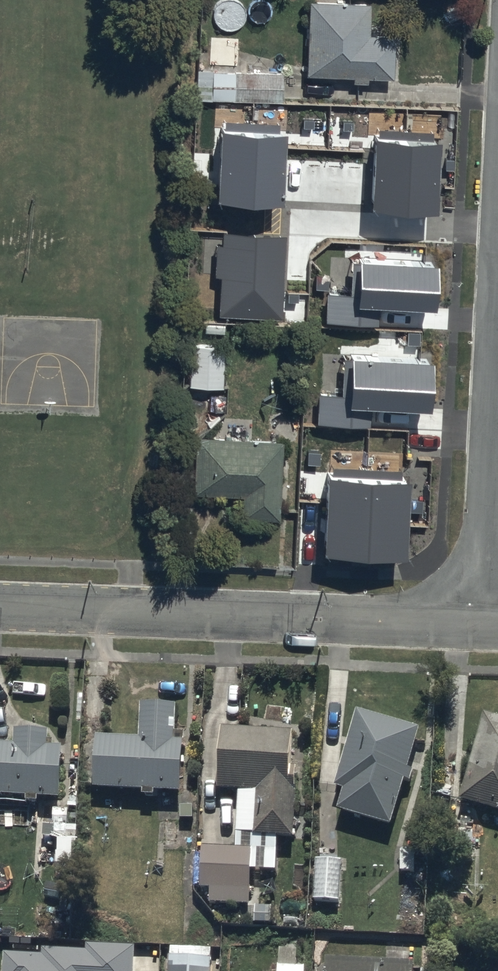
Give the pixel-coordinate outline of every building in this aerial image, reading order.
[(304,70),(390,73),(392,31),(367,30),(368,0),(306,0),(304,70)] [(282,71),(210,70),(209,100),(281,102),(282,71)] [(284,208),(287,132),(222,129),(219,205),(284,208)] [(377,139),(374,215),(441,217),(444,141),(377,139)] [(288,235),(224,232),(223,248),(217,247),(215,278),(221,278),(219,319),(284,322),(288,235)] [(440,263),(353,259),(351,296),(328,295),(326,324),(378,327),(379,311),(438,313),(440,263)] [(223,345),(189,344),(187,384),(221,386),(223,345)] [(344,398),(320,397),(319,426),(371,428),(372,412),(433,415),(435,366),(345,362),(344,398)] [(283,437),(198,433),(196,489),(241,491),(240,512),(280,513),(283,437)] [(411,477),(330,473),(327,558),(407,561),(411,477)] [(96,737),(93,789),(182,793),(184,742),(175,741),(176,706),(141,704),(139,739),(96,737)] [(420,730),(358,712),(336,788),(344,790),(338,811),(392,827),(420,730)] [(487,716),(461,800),(497,811),(497,718),(487,716)] [(238,793),(235,850),(203,849),(200,891),(210,892),(210,905),(250,907),(251,872),(275,874),(277,841),(293,842),(297,781),(289,781),(292,734),(222,729),(217,792),(238,793)] [(60,799),(63,747),(48,747),(48,731),(15,730),(14,744),(0,744),(0,796),(60,799)] [(342,864),(315,863),(313,903),(341,904),(341,885),(344,885),(344,874),(342,873),(342,864)] [(3,956),(2,970),(133,970),(134,949),(62,946),(62,953),(42,952),(42,957),(3,956)] [(170,949),(169,970),(209,970),(210,950),(170,949)] [(318,959),(318,970),(415,970),(416,958),(318,959)]
